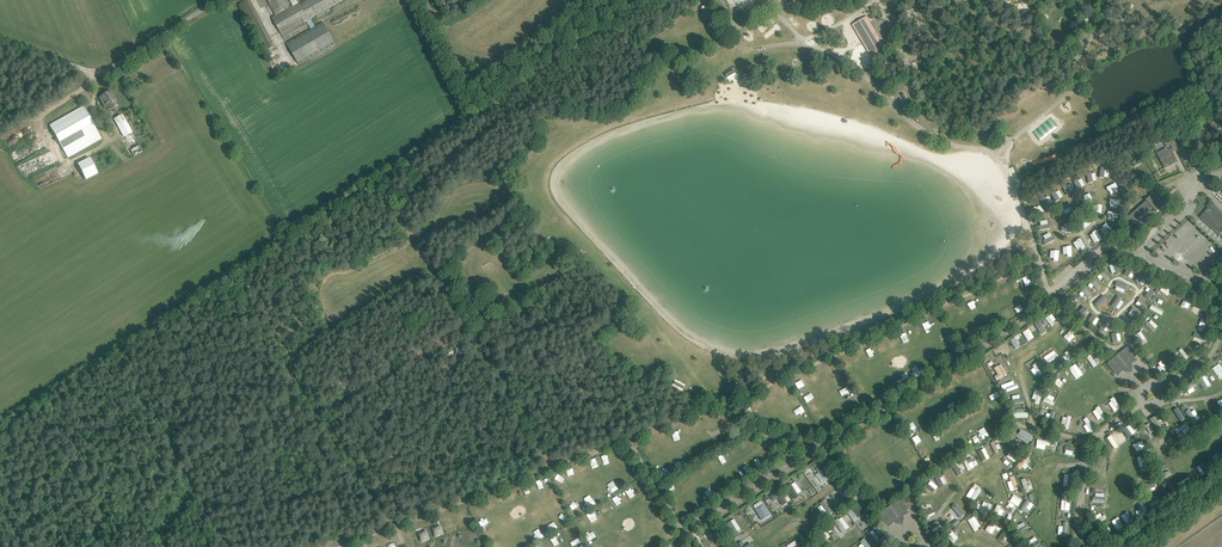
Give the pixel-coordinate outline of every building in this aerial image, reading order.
[(276,15),(271,17),(282,36),(306,21),(310,19),(329,8),(343,0),(309,0),(304,3),(300,5),(298,2),(289,7),(285,0),(268,0),(276,15)] [(852,25),(870,56),(885,47),(867,16),(852,25)] [(315,27),(310,19),(306,21),(308,24),(311,29),(285,44),(287,49),(289,48),(299,64),(336,43),(323,22),(315,27)] [(261,20),(251,25),(253,28),(258,37),(267,33),(262,23),(261,20)] [(116,101),(114,96),(111,91),(99,98),(105,108),(108,107),(110,111),(116,107),(114,103),(116,101)] [(899,94),(906,101),(909,98),(902,91),(899,94)] [(84,106),(50,125),(51,129),(57,139),(68,158),(102,138),(84,106)] [(114,119),(134,156),(143,151),(123,114),(114,119)] [(1166,147),(1170,145),(1174,152),(1178,150),(1172,139),(1164,143),(1166,147)] [(1157,153),(1165,168),(1174,163),(1173,160),(1175,159),(1170,149),(1168,151),(1166,149),(1157,153)] [(1033,165),(1057,158),(1056,155),(1032,161),(1033,165)] [(90,157),(78,164),(86,180),(98,174),(90,157)] [(1097,177),(1105,181),(1109,173),(1101,169),(1097,177)] [(1089,172),(1082,175),(1086,182),(1092,179),(1089,172)] [(1074,179),(1077,187),(1083,184),(1080,177),(1074,179)] [(1064,184),(1067,191),(1073,189),(1071,181),(1064,184)] [(1105,186),(1109,194),(1117,190),(1114,182),(1105,186)] [(1055,190),(1058,197),(1064,194),(1061,187),(1055,190)] [(1109,201),(1114,207),(1121,201),(1117,195),(1109,201)] [(1161,208),(1150,196),(1145,200),(1147,201),(1125,220),(1130,226),(1152,207),(1156,212),(1161,208)] [(1221,237),(1221,212),(1213,203),(1200,218),(1221,237)] [(1111,217),(1105,223),(1112,230),(1117,225),(1111,217)] [(1041,235),(1042,239),(1055,234),(1053,229),(1041,235)] [(1080,237),(1076,239),(1082,251),(1086,249),(1080,237)] [(1046,245),(1047,249),(1060,245),(1058,241),(1046,245)] [(1068,244),(1064,246),(1071,258),(1075,256),(1068,244)] [(1053,269),(1057,268),(1051,255),(1047,257),(1053,269)] [(1118,275),(1116,273),(1119,270),(1112,262),(1106,267),(1114,278),(1118,275)] [(1103,285),(1110,280),(1104,270),(1096,276),(1103,285)] [(1140,275),(1137,283),(1142,285),(1146,273),(1139,271),(1137,274),(1140,275)] [(1102,287),(1095,279),(1088,284),(1095,292),(1102,287)] [(1009,284),(1002,286),(1005,293),(1012,290),(1009,284)] [(1164,284),(1159,290),(1167,296),(1171,290),(1164,284)] [(1143,296),(1145,288),(1136,286),(1134,293),(1143,296)] [(983,306),(989,303),(985,295),(979,299),(983,306)] [(1188,309),(1193,298),(1186,295),(1181,306),(1188,309)] [(975,300),(968,302),(971,308),(977,305),(975,300)] [(1018,302),(1013,304),(1017,313),(1022,311),(1018,302)] [(1138,308),(1139,303),(1135,302),(1134,306),(1131,305),(1129,313),(1140,316),(1142,309),(1138,308)] [(1077,311),(1083,316),(1090,307),(1085,303),(1077,311)] [(1161,315),(1164,311),(1151,304),(1149,309),(1161,315)] [(1194,304),(1190,311),(1197,315),(1201,307),(1194,304)] [(957,315),(963,311),(960,306),(954,309),(957,315)] [(1005,321),(1010,318),(1006,310),(1000,313),(1005,321)] [(1051,326),(1054,324),(1053,322),(1056,319),(1058,321),(1060,319),(1058,317),(1056,319),(1051,313),(1045,318),(1051,326)] [(1090,321),(1096,326),(1102,318),(1096,313),(1090,321)] [(1199,326),(1208,329),(1211,321),(1202,318),(1199,326)] [(1145,325),(1153,332),(1158,326),(1150,319),(1145,325)] [(925,330),(931,327),(928,320),(922,323),(925,330)] [(1038,320),(1034,323),(1040,334),(1045,331),(1038,320)] [(1098,332),(1104,336),(1112,326),(1105,321),(1098,332)] [(1022,332),(1027,341),(1034,338),(1029,328),(1022,332)] [(975,329),(971,336),(975,339),(979,332),(975,329)] [(1138,329),(1135,332),(1143,340),(1146,338),(1138,329)] [(1063,337),(1069,343),(1075,336),(1069,331),(1063,337)] [(1192,340),(1203,343),(1206,336),(1195,333),(1192,340)] [(959,338),(963,345),(968,342),(964,336),(959,338)] [(1009,353),(1012,350),(1007,342),(997,348),(1001,353),(1007,349),(1009,353)] [(1115,374),(1117,373),(1118,375),(1122,372),(1121,372),(1123,371),(1124,372),(1131,373),(1132,365),(1131,364),(1133,363),(1137,360),(1135,358),(1136,357),(1128,348),(1127,349),(1126,348),(1108,362),(1109,363),(1108,364),(1115,374)] [(1176,352),(1182,361),(1188,358),(1182,348),(1176,352)] [(870,350),(865,352),(868,360),(874,358),(870,350)] [(1053,350),(1043,357),(1048,364),(1058,357),(1053,350)] [(1067,363),(1073,359),(1067,350),(1061,354),(1067,363)] [(1090,354),(1086,356),(1093,367),(1099,363),(1096,358),(1093,359),(1090,354)] [(1163,358),(1158,363),(1165,371),(1170,366),(1163,358)] [(1031,366),(1039,378),(1046,373),(1039,361),(1031,366)] [(993,368),(997,375),(994,377),(996,381),(1007,375),(1001,363),(993,368)] [(1076,365),(1079,373),(1085,371),(1083,363),(1076,365)] [(1221,378),(1221,367),(1219,363),(1212,369),(1221,379),(1221,378)] [(1074,366),(1062,372),(1066,380),(1078,374),(1074,366)] [(836,385),(844,382),(842,375),(833,378),(836,385)] [(1053,383),(1059,388),(1064,383),(1058,378),(1053,383)] [(799,390),(805,386),(801,380),(795,384),(799,390)] [(1010,396),(1018,391),(1014,384),(1006,389),(1010,396)] [(847,386),(839,390),(842,395),(849,391),(847,386)] [(1053,401),(1054,397),(1050,396),(1052,391),(1048,389),(1044,402),(1053,405),(1054,402),(1053,401)] [(1036,390),(1033,398),(1038,400),(1041,392),(1036,390)] [(809,394),(803,398),(807,403),(812,400),(809,394)] [(796,397),(791,399),(793,405),(799,403),(796,397)] [(1114,397),(1109,399),(1111,402),(1108,403),(1113,412),(1120,408),(1114,397)] [(1101,418),(1102,419),(1105,418),(1099,406),(1094,408),(1095,410),(1093,411),(1097,420),(1101,418)] [(799,412),(802,418),(807,415),(804,409),(799,412)] [(1177,412),(1170,414),(1172,421),(1179,418),(1177,412)] [(1072,431),(1075,417),(1070,416),(1070,418),(1066,417),(1064,427),(1067,427),(1067,430),(1072,431)] [(1083,426),(1087,433),(1094,430),(1087,417),(1082,419),(1085,425),(1083,426)] [(1123,427),(1126,434),(1136,429),(1133,422),(1123,427)] [(1175,430),(1177,433),(1182,430),(1184,434),(1191,429),(1186,422),(1175,430)] [(1148,438),(1154,435),(1153,432),(1156,430),(1153,424),(1143,429),(1148,438)] [(1025,440),(1024,442),(1028,445),(1033,438),(1021,429),(1017,435),(1025,440)] [(1161,444),(1163,442),(1165,445),(1175,441),(1171,433),(1159,439),(1161,444)] [(1114,434),(1107,439),(1113,448),(1119,443),(1114,434)] [(739,443),(743,450),(751,445),(747,439),(739,443)] [(1001,449),(998,444),(995,445),(993,441),(990,443),(994,452),(1001,449)] [(1136,452),(1145,449),(1142,441),(1133,444),(1136,452)] [(1035,444),(1032,446),(1038,458),(1041,456),(1035,444)] [(1066,445),(1063,454),(1074,457),(1077,448),(1066,445)] [(985,448),(977,451),(982,461),(989,458),(985,448)] [(1159,451),(1159,448),(1153,448),(1154,456),(1162,456),(1162,451),(1159,451)] [(1006,458),(1015,462),(1019,454),(1009,450),(1006,458)] [(1017,467),(1021,469),(1022,467),(1025,468),(1027,465),(1025,464),(1028,457),(1023,454),(1017,467)] [(1136,457),(1140,468),(1145,467),(1141,456),(1136,457)] [(759,457),(753,460),(758,468),(764,465),(759,457)] [(677,470),(683,467),(678,458),(673,461),(677,470)] [(975,460),(973,461),(971,458),(963,461),(967,470),(978,465),(975,460)] [(818,473),(815,475),(823,484),(832,476),(818,460),(812,466),(818,473)] [(1097,461),(1096,469),(1107,470),(1108,463),(1097,461)] [(957,476),(961,474),(957,463),(952,465),(957,476)] [(1160,479),(1171,474),(1169,470),(1158,475),(1160,479)] [(1064,474),(1062,486),(1070,487),(1072,475),(1064,474)] [(1014,475),(1009,477),(1010,481),(1007,482),(1010,491),(1018,488),(1014,475)] [(1177,483),(1179,487),(1190,481),(1189,477),(1177,483)] [(1025,493),(1029,491),(1025,478),(1020,480),(1025,493)] [(1168,478),(1158,482),(1162,490),(1171,486),(1168,478)] [(935,490),(938,486),(931,480),(928,484),(935,490)] [(722,482),(716,484),(719,492),(725,490),(722,482)] [(1142,487),(1145,494),(1156,490),(1153,482),(1142,487)] [(607,487),(610,494),(617,490),(614,484),(607,487)] [(977,487),(975,490),(971,488),(966,496),(974,501),(981,490),(977,487)] [(625,491),(631,500),(636,496),(630,488),(625,491)] [(770,496),(773,501),(779,497),(776,492),(770,496)] [(1009,501),(1017,506),(1022,500),(1014,494),(1009,501)] [(621,505),(620,495),(612,497),(613,504),(616,503),(616,506),(621,505)] [(592,497),(586,500),(589,506),(595,503),(592,497)] [(698,506),(704,504),(702,498),(696,500),(698,506)] [(762,520),(770,515),(761,500),(752,506),(762,520)] [(825,517),(833,512),(823,500),(816,506),(825,517)] [(886,524),(888,523),(889,526),(893,524),(894,523),(895,524),(903,525),(904,517),(904,516),(908,513),(907,511),(908,510),(901,500),(900,500),(899,500),(880,513),(881,514),(879,514),(886,524)] [(1062,500),(1061,510),(1069,510),(1070,500),(1062,500)] [(1159,500),(1150,503),(1152,508),(1161,505),(1159,500)] [(984,501),(979,512),(987,515),(992,505),(984,501)] [(846,511),(854,521),(865,513),(857,503),(846,511)] [(955,503),(951,507),(961,519),(965,515),(955,503)] [(1003,511),(1000,509),(1001,506),(997,504),(991,516),(999,520),(1003,511)] [(1024,519),(1028,512),(1020,507),(1016,514),(1024,519)] [(681,518),(688,515),(686,509),(678,512),(681,518)] [(933,509),(924,512),(926,517),(935,514),(933,509)] [(1127,511),(1121,515),(1126,523),(1132,519),(1127,511)] [(1096,523),(1106,518),(1104,514),(1101,516),(1100,513),(1093,516),(1096,523)] [(657,527),(665,522),(662,516),(654,521),(657,527)] [(834,522),(842,533),(849,527),(841,516),(834,522)] [(978,530),(977,527),(980,526),(974,516),(967,520),(974,532),(978,530)] [(1116,530),(1123,527),(1118,517),(1111,520),(1116,530)] [(577,525),(587,528),(588,522),(579,519),(577,525)] [(985,530),(992,534),(998,524),(991,520),(985,530)] [(933,533),(941,527),(936,521),(928,526),(933,533)] [(1014,527),(1015,530),(1025,526),(1024,522),(1014,527)] [(1064,523),(1063,526),(1060,526),(1059,533),(1066,534),(1068,523),(1064,523)] [(463,534),(471,531),(469,526),(461,530),(463,534)] [(877,543),(882,539),(874,528),(869,532),(877,543)] [(1005,529),(998,538),(1001,541),(1009,532),(1005,529)] [(953,543),(958,538),(952,531),(946,537),(953,543)] [(592,535),(587,538),(590,543),(596,540),(592,535)] [(442,546),(438,537),(433,540),(436,546),(440,546),(442,546)] [(861,543),(858,546),(859,546),(870,546),(863,538),(859,541),(861,543)]
